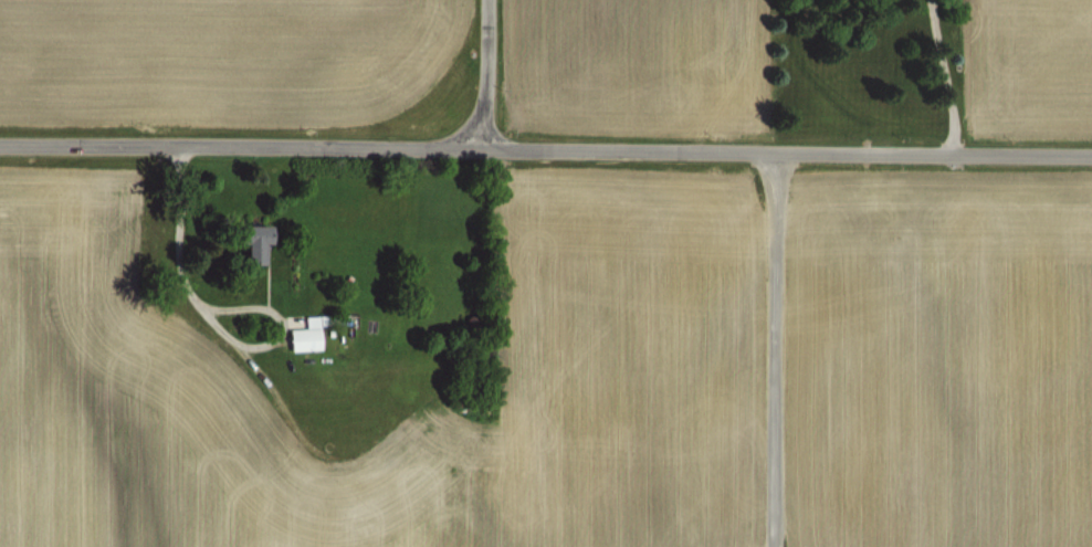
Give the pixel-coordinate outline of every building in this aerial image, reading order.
[(237,244),(237,264),(262,264),(262,225),(226,225),(226,244),(237,244)] [(316,351),(316,317),(302,317),(302,329),(284,329),(284,351),(316,351)]
